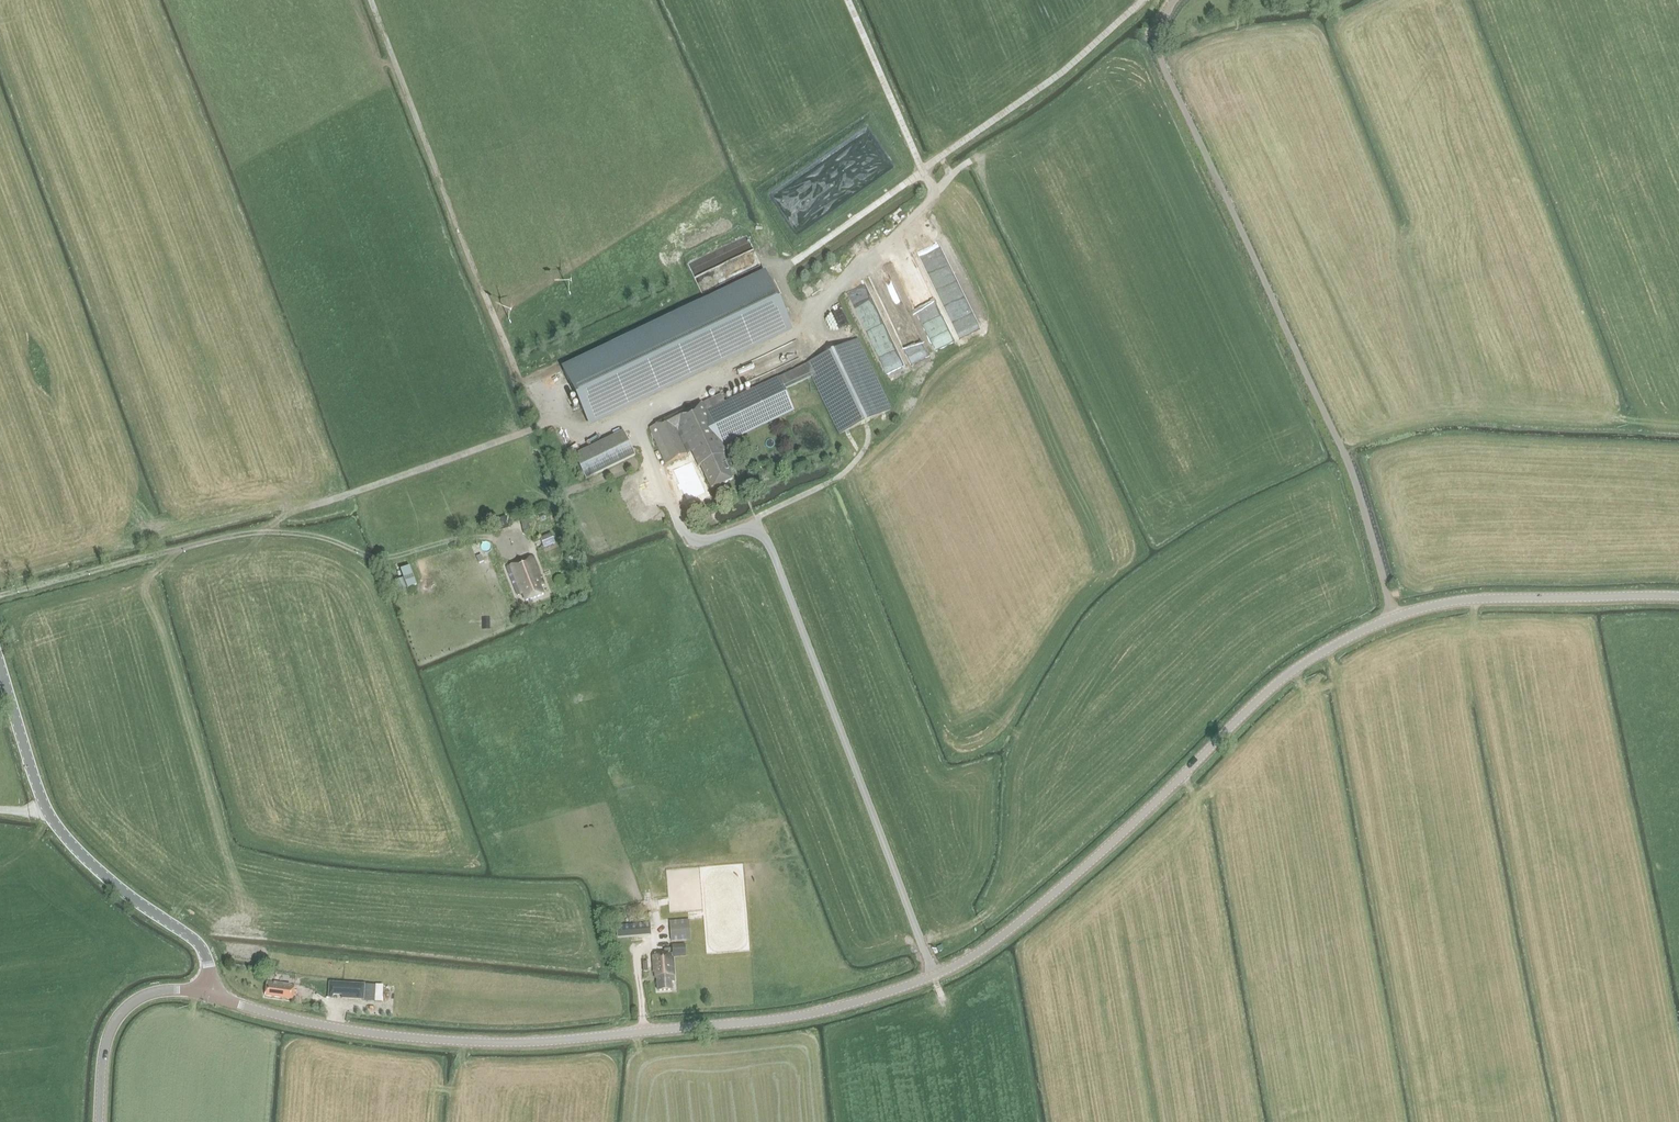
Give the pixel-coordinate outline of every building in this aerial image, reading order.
[(744,239),(691,260),(703,291),(715,286),(712,279),(717,277),(718,280),(729,275),(729,276),(760,263),(750,238),(744,240),(744,239)] [(765,272),(562,368),(590,427),(793,331),(765,272)] [(916,323),(898,332),(912,360),(930,352),(916,323)] [(937,348),(958,342),(955,334),(935,340),(937,348)] [(839,434),(890,410),(857,340),(807,364),(779,377),(778,377),(724,403),(721,395),(702,404),(701,404),(655,425),(654,425),(648,428),(665,464),(686,454),(676,432),(678,432),(694,469),(700,466),(711,490),(732,479),(722,456),(724,455),(723,452),(725,452),(722,444),(792,410),(784,389),(812,376),(839,434)] [(623,431),(573,455),(585,480),(635,456),(623,431)] [(687,501),(705,492),(691,462),(672,471),(679,484),(676,486),(679,491),(681,490),(687,501)] [(557,534),(544,535),(546,546),(558,545),(557,534)] [(540,587),(544,586),(533,557),(506,567),(517,596),(523,594),(526,602),(544,595),(540,587)] [(408,589),(404,578),(392,582),(397,594),(408,589)] [(694,919),(674,920),(675,941),(695,940),(694,919)] [(636,924),(616,926),(617,938),(637,936),(636,924)] [(672,957),(686,956),(685,944),(671,946),(672,954),(652,955),(653,973),(654,973),(655,979),(656,979),(657,991),(672,990),(671,982),(674,982),(672,957)] [(315,977),(313,987),(321,988),(322,978),(315,977)] [(363,1000),(375,1000),(376,985),(328,982),(327,998),(332,998),(332,996),(341,996),(341,999),(363,1000)] [(293,1000),(294,986),(267,983),(265,996),(293,1000)]
